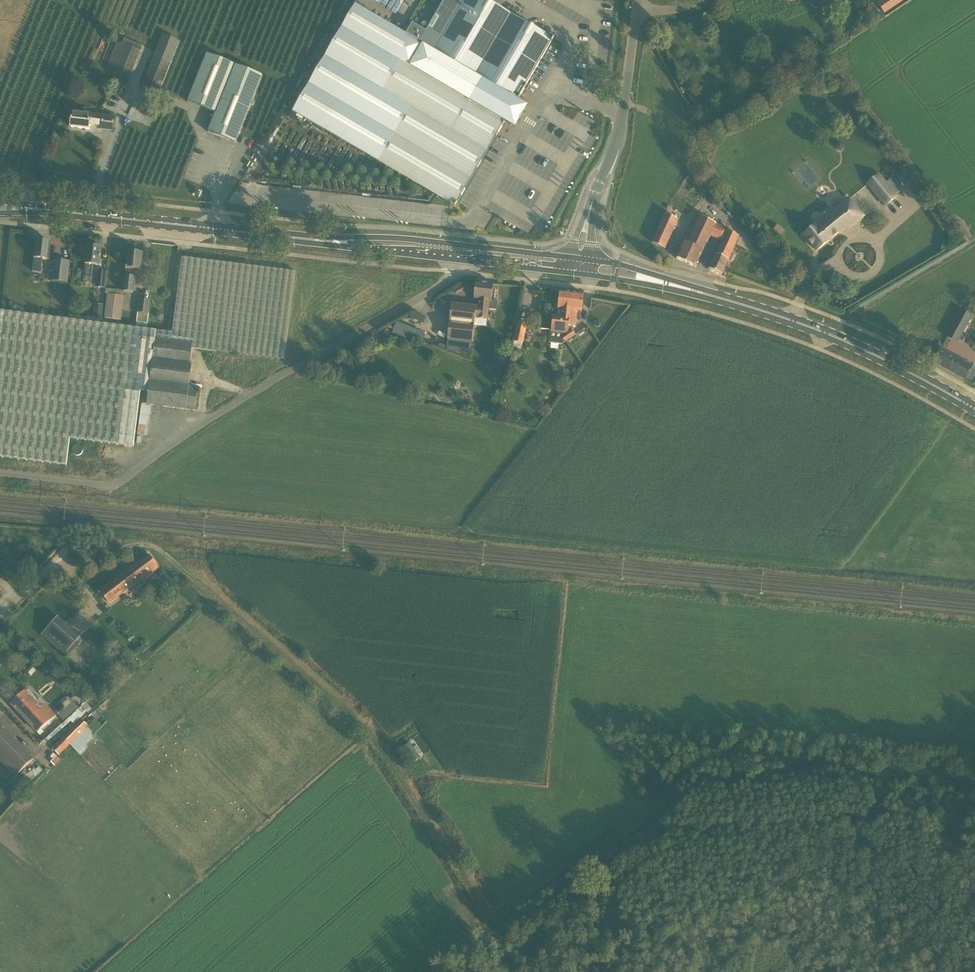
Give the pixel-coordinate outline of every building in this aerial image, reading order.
[(445,31),(434,50),(355,4),(292,112),(450,204),(455,207),(457,202),(504,121),(511,126),(525,103),(518,99),(527,83),(551,42),(554,38),(550,35),(489,0),(463,0),(457,10),(448,5),(440,20),(439,22),(439,24),(439,26),(440,28),(442,30),(445,31)] [(904,0),(881,0),(877,3),(884,13),(904,0)] [(181,42),(163,35),(142,87),(160,94),(181,42)] [(127,88),(141,51),(143,45),(124,38),(122,44),(117,42),(103,80),(127,88)] [(215,113),(208,132),(236,143),(262,76),(206,53),(187,102),(215,113)] [(101,129),(112,131),(114,117),(73,113),(71,127),(89,129),(89,124),(102,126),(101,129)] [(898,196),(879,173),(866,184),(884,207),(898,196)] [(862,213),(850,198),(802,235),(814,250),(862,213)] [(652,242),(666,248),(679,219),(665,212),(652,242)] [(711,234),(723,240),(727,231),(728,229),(716,224),(716,223),(697,214),(677,258),(695,267),(711,234)] [(723,240),(709,270),(721,275),(739,236),(727,231),(723,240)] [(51,242),(36,241),(32,281),(40,281),(42,259),(49,260),(51,242)] [(102,248),(87,246),(85,264),(84,278),(92,278),(93,265),(100,265),(102,248)] [(141,270),(143,253),(128,251),(123,292),(133,293),(136,270),(141,270)] [(0,311),(0,457),(67,465),(70,438),(134,446),(140,391),(143,391),(141,404),(186,410),(186,409),(195,410),(198,387),(189,386),(192,365),(190,364),(192,348),(285,360),(296,272),(182,257),(172,333),(0,311)] [(70,262),(54,260),(52,280),(68,282),(70,262)] [(105,290),(107,272),(98,271),(96,289),(105,290)] [(472,346),(473,339),(475,319),(487,320),(488,308),(487,308),(488,300),(492,301),(494,284),(476,282),(474,299),(479,299),(478,307),(451,304),(447,339),(450,340),(449,344),(472,346)] [(549,341),(562,343),(564,341),(561,337),(566,334),(568,332),(569,326),(568,326),(572,293),(566,292),(565,291),(563,291),(562,292),(560,292),(558,309),(553,308),(552,316),(554,316),(552,332),(550,332),(549,341)] [(568,332),(566,334),(561,337),(564,341),(565,342),(568,340),(569,342),(573,339),(571,338),(576,335),(572,330),(573,330),(573,327),(575,327),(577,311),(582,311),(584,295),(581,294),(580,293),(578,293),(577,294),(572,293),(568,326),(569,326),(568,332)] [(121,320),(124,296),(107,294),(104,318),(121,320)] [(147,324),(150,300),(139,299),(136,322),(147,324)] [(103,314),(102,305),(95,305),(95,314),(103,314)] [(961,309),(946,336),(958,342),(972,316),(961,309)] [(421,329),(426,318),(413,312),(408,323),(421,329)] [(518,322),(516,332),(514,342),(522,344),(527,324),(518,322)] [(392,334),(412,340),(413,337),(424,340),(426,332),(396,323),(392,334)] [(936,357),(933,362),(965,380),(966,378),(972,381),(974,374),(974,373),(970,371),(972,366),(941,349),(936,357)] [(486,365),(495,379),(505,373),(503,369),(507,367),(503,361),(499,364),(496,358),(486,365)] [(80,446),(78,445),(75,445),(73,447),(72,450),(73,453),(75,455),(77,455),(80,455),(82,453),(83,450),(82,448),(80,446)] [(142,581),(159,568),(149,555),(115,581),(114,579),(99,590),(109,604),(140,579),(142,581)] [(63,654),(81,635),(58,615),(41,634),(63,654)] [(26,691),(11,704),(37,733),(56,715),(45,703),(41,708),(26,691)] [(75,700),(84,702),(85,695),(77,693),(75,700)] [(80,706),(70,717),(75,722),(85,711),(80,706)] [(96,736),(87,726),(88,725),(82,720),(64,736),(52,748),(59,754),(69,744),(78,753),(96,736)] [(33,758),(0,724),(0,751),(2,752),(0,754),(0,762),(14,777),(19,771),(33,758)] [(51,762),(55,766),(60,760),(56,756),(51,762)]
